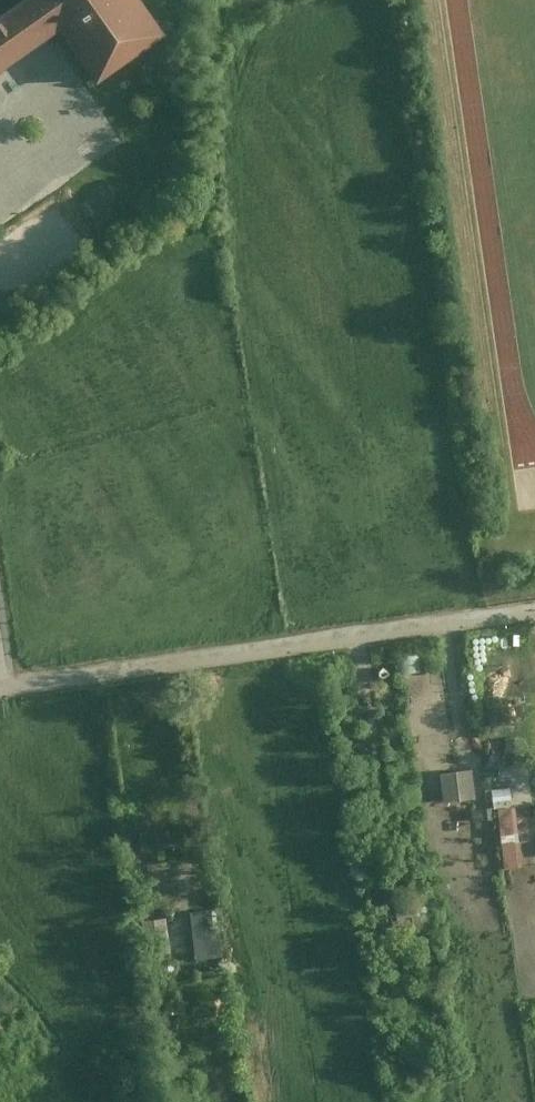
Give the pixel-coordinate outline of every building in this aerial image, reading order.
[(64,35),(99,87),(166,41),(137,0),(35,0),(0,24),(0,78),(64,35)] [(494,722),(512,720),(509,693),(491,695),(494,722)] [(456,784),(426,787),(430,817),(460,813),(456,784)] [(525,863),(522,802),(504,803),(507,864),(525,863)] [(203,923),(181,925),(186,972),(207,969),(203,923)]
